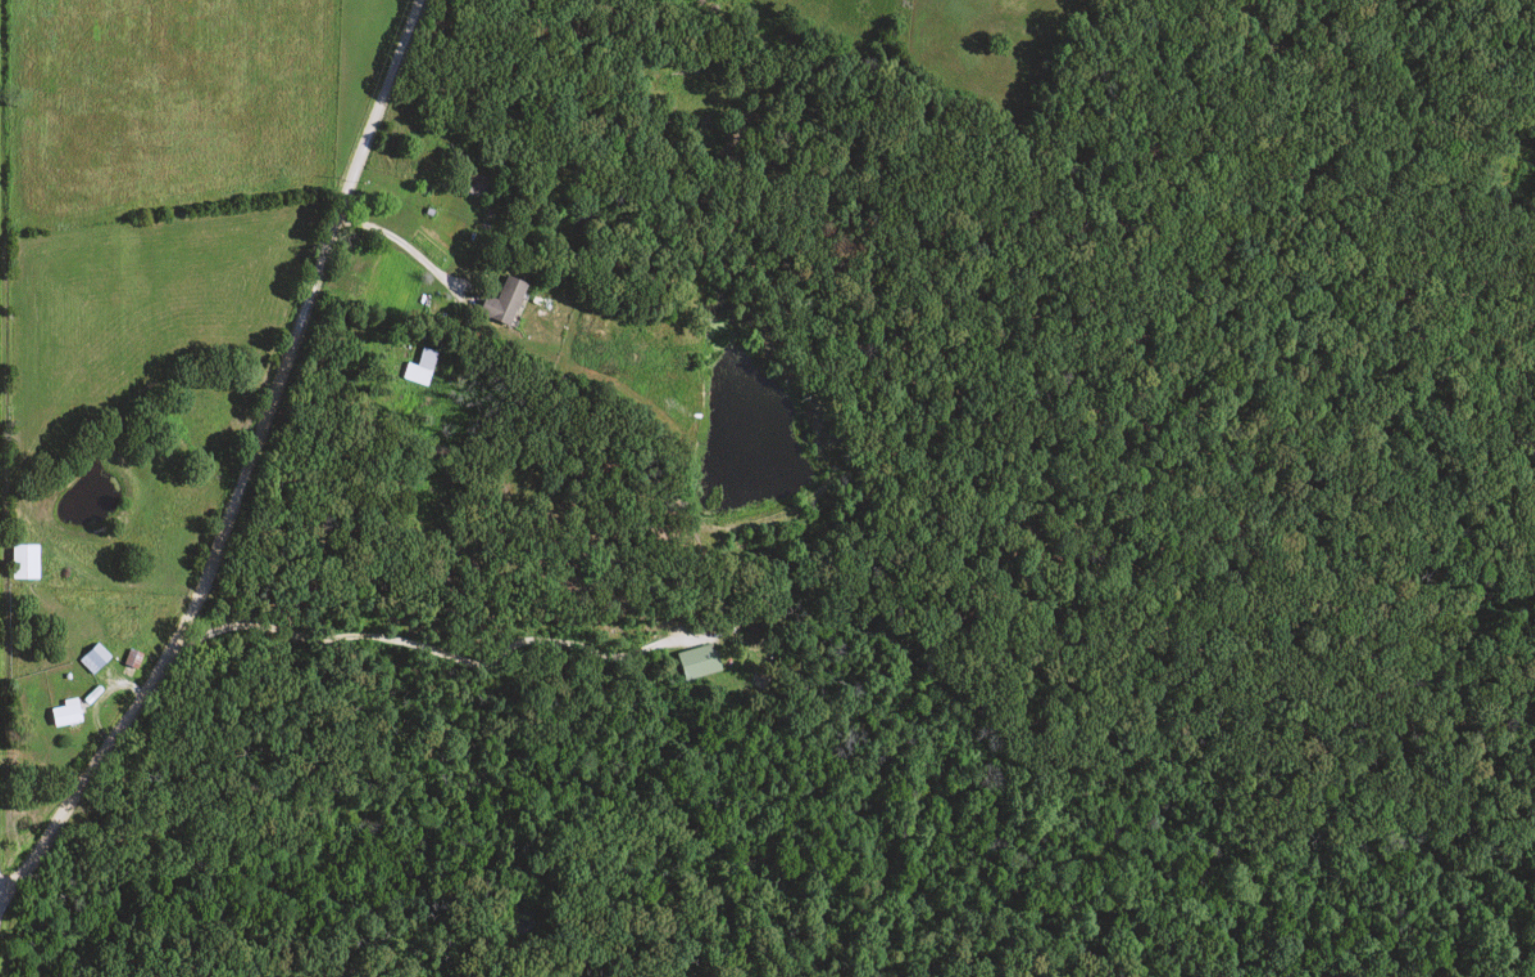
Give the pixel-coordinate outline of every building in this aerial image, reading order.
[(506,328),(522,284),(501,277),(493,301),(481,297),(474,316),(506,328)] [(433,353),(419,349),(413,368),(427,372),(433,353)] [(19,545),(8,545),(8,579),(19,579),(19,545)] [(88,675),(107,657),(93,643),(75,661),(88,675)] [(712,673),(707,645),(671,652),(677,680),(712,673)] [(120,664),(132,670),(139,656),(127,650),(120,664)] [(50,728),(77,722),(73,704),(46,710),(50,728)]
